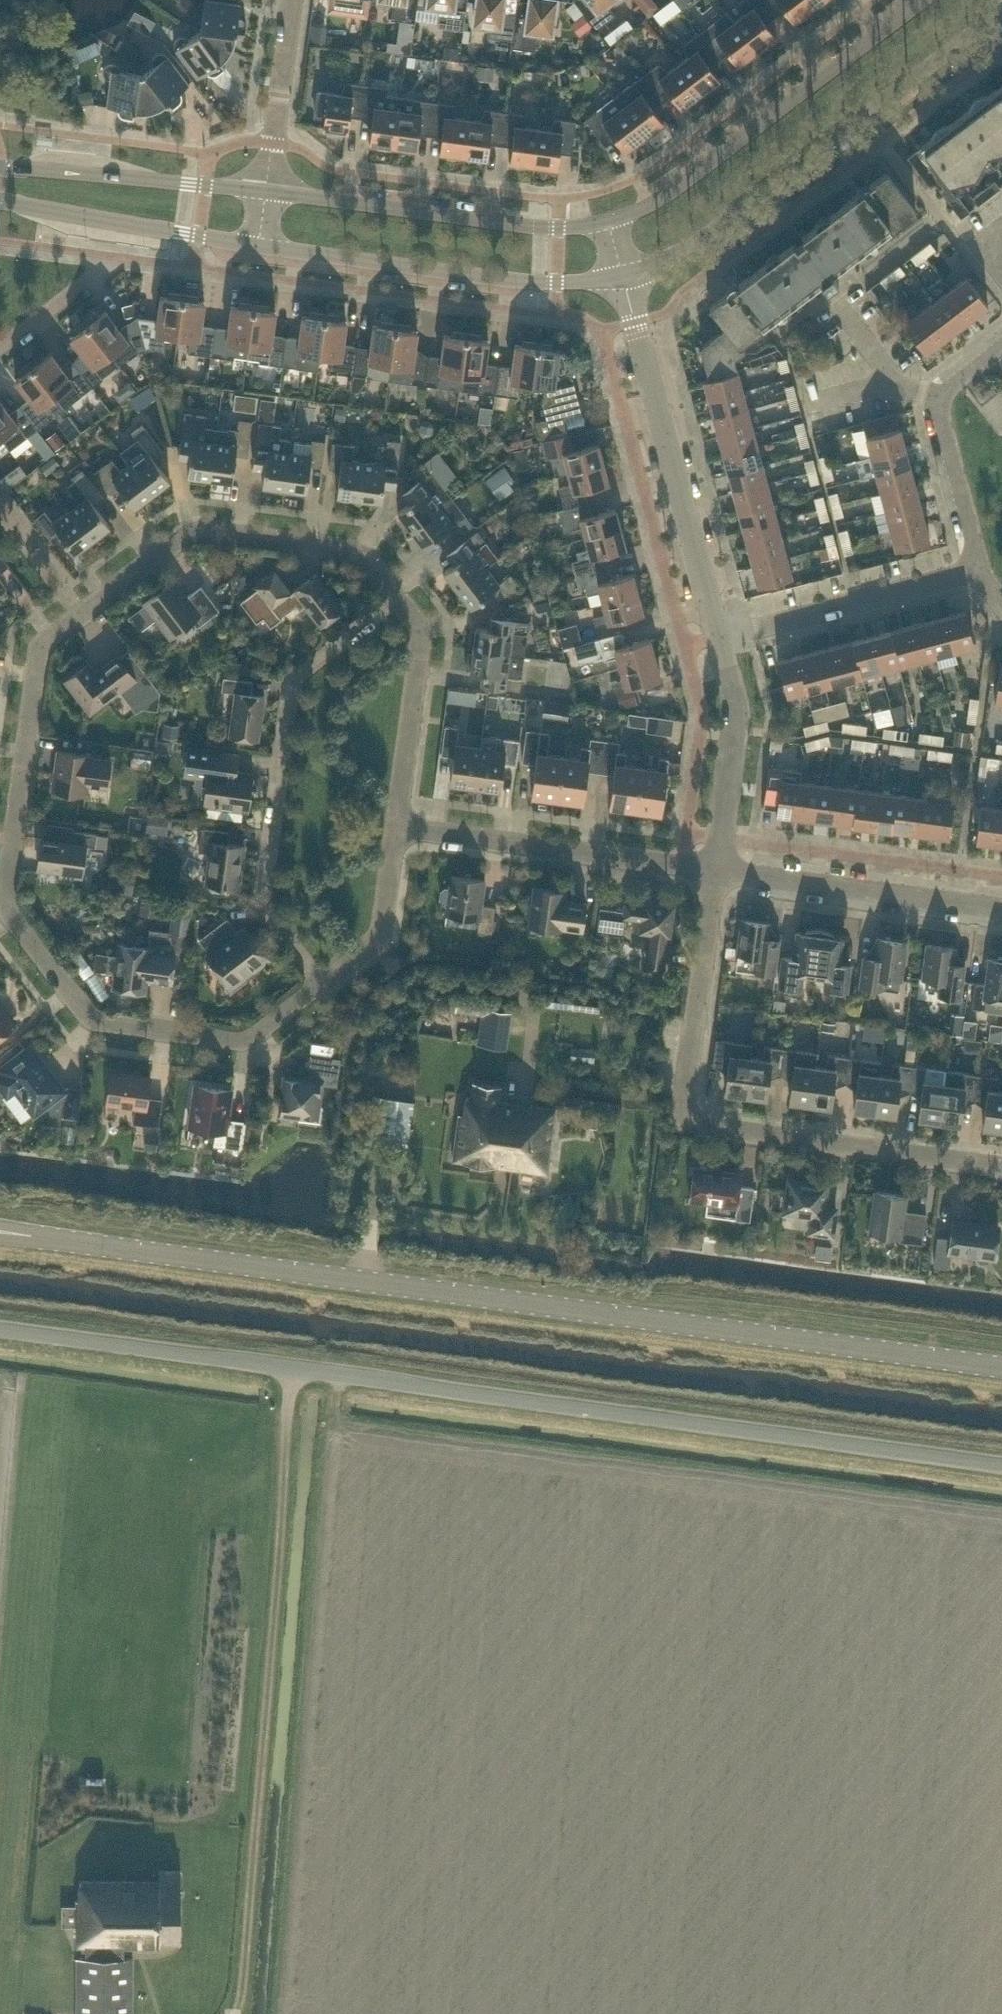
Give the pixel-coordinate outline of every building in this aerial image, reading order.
[(240,3),(214,0),(199,0),(198,1),(197,2),(196,4),(195,5),(195,7),(195,9),(196,10),(197,12),(198,13),(199,14),(200,15),(202,16),(201,30),(228,46),(236,32),(245,33),(245,32),(246,24),(246,22),(245,20),(245,18),(243,17),(242,16),(240,15),(239,15),(240,3)] [(328,10),(366,15),(368,0),(329,0),(328,10)] [(391,18),(415,22),(418,0),(393,0),(391,18)] [(427,4),(442,6),(440,17),(464,20),(467,0),(428,0),(427,4)] [(503,0),(477,0),(474,22),(488,24),(487,36),(511,39),(515,14),(502,12),(503,0)] [(529,1),(521,0),(517,0),(515,14),(511,39),(510,47),(534,50),(537,31),(551,33),(556,0),(529,0),(529,1)] [(610,0),(574,0),(596,29),(615,15),(606,3),(610,0)] [(656,7),(651,0),(648,0),(641,5),(648,14),(656,7)] [(666,18),(686,0),(666,0),(657,8),(666,18)] [(772,11),(763,0),(741,0),(739,2),(745,13),(734,21),(756,50),(758,48),(762,49),(772,42),(773,38),(776,35),(775,34),(774,35),(762,19),(772,11)] [(772,11),(781,4),(793,20),(793,21),(793,22),(796,19),(800,20),(810,13),(811,9),(813,7),(807,0),(763,0),(772,11)] [(580,35),(592,25),(583,14),(571,23),(580,35)] [(734,21),(724,28),(715,20),(698,32),(715,54),(725,47),(737,63),(736,64),(737,65),(740,62),(744,63),(754,55),(755,51),(756,50),(734,21)] [(220,60),(228,46),(201,30),(189,39),(188,37),(186,36),(185,36),(183,35),(181,36),(179,36),(178,37),(176,38),(175,39),(174,41),(174,42),(174,44),(174,46),(174,47),(175,49),(197,78),(206,71),(208,72),(209,73),(211,74),(212,74),(214,74),(216,74),(218,72),(224,68),(225,67),(220,60)] [(114,41),(117,35),(109,31),(106,37),(114,41)] [(706,61),(715,54),(698,32),(682,45),(688,56),(678,64),(700,93),(702,91),(706,92),(716,84),(716,80),(720,78),(719,77),(718,78),(706,61)] [(409,51),(410,39),(400,38),(399,50),(409,51)] [(76,48),(70,50),(73,63),(81,60),(76,48)] [(165,53),(163,52),(161,52),(160,52),(158,52),(156,53),(155,54),(154,55),(153,57),(152,59),(152,60),(153,62),(153,63),(154,65),(143,74),(151,105),(167,101),(172,108),(173,107),(179,102),(180,100),(181,99),(182,97),(182,96),(182,94),(181,92),(180,91),(189,84),(168,55),(166,54),(165,53)] [(114,62),(112,62),(111,61),(109,62),(107,62),(106,63),(104,64),(103,66),(103,68),(103,69),(103,71),(103,73),(104,75),(105,76),(107,77),(108,78),(110,78),(106,105),(118,107),(118,109),(118,110),(119,112),(120,114),(121,115),(122,116),(125,117),(132,118),(134,118),(135,109),(151,105),(143,74),(119,71),(119,70),(119,68),(119,67),(119,66),(118,65),(117,64),(116,63),(114,62)] [(678,64),(668,71),(659,63),(642,75),(659,97),(668,90),(681,106),(680,107),(681,108),(684,105),(688,106),(698,98),(698,94),(700,93),(678,64)] [(642,75),(614,96),(622,106),(644,136),(646,134),(650,135),(660,127),(660,123),(663,121),(662,120),(653,109),(649,104),(659,97),(642,75)] [(362,111),(366,84),(345,81),(342,93),(327,91),(327,92),(328,93),(325,96),(323,108),(325,111),(323,127),(322,126),(322,128),(326,128),(329,131),(341,133),(344,131),(348,131),(348,130),(347,130),(350,110),(362,111)] [(366,84),(362,111),(374,113),(372,127),(370,141),(369,141),(369,142),(373,143),(375,146),(387,147),(391,145),(394,145),(400,97),(386,95),(386,87),(366,84)] [(907,156),(930,187),(935,183),(960,217),(969,210),(958,195),(949,183),(953,180),(954,182),(974,177),(977,180),(975,176),(985,158),(983,157),(987,154),(990,158),(991,158),(987,154),(991,151),(992,153),(1001,150),(1001,84),(987,95),(976,98),(975,99),(969,109),(949,124),(938,127),(937,128),(931,138),(907,156)] [(614,96),(585,118),(602,140),(612,133),(616,138),(624,149),(623,150),(624,151),(628,148),(632,149),(641,141),(642,137),(644,136),(622,106),(614,96)] [(435,101),(414,99),(400,97),(394,145),(395,146),(398,149),(410,151),(413,148),(417,149),(418,147),(417,147),(419,127),(431,129),(435,101)] [(455,117),(455,104),(435,101),(431,129),(443,130),(440,150),(439,150),(439,152),(443,152),(445,155),(458,157),(461,154),(463,155),(468,118),(455,117)] [(501,138),(505,111),(485,108),(481,120),(468,118),(463,155),(466,155),(468,158),(480,160),(483,158),(487,158),(488,157),(487,157),(489,136),(501,138)] [(525,126),(525,113),(505,111),(501,138),(513,140),(510,160),(509,160),(509,161),(513,162),(516,165),(528,166),(531,164),(533,164),(538,128),(525,126)] [(572,148),(576,120),(555,118),(551,130),(538,128),(533,164),(536,165),(538,168),(551,170),(554,167),(558,168),(558,166),(557,166),(560,146),(572,148)] [(124,121),(124,133),(145,134),(145,122),(124,121)] [(739,345),(740,345),(763,327),(759,321),(818,277),(826,288),(837,280),(828,268),(887,224),(891,230),(916,211),(886,171),(868,185),(872,189),(866,194),(863,189),(862,190),(866,194),(860,199),(856,194),(828,215),(832,220),(826,224),(822,220),(825,225),(820,229),(816,224),(802,236),(805,241),(797,247),(793,242),(779,253),(782,258),(776,262),(773,257),(772,258),(776,263),(770,267),(766,262),(738,284),(742,288),(736,293),(733,288),(732,288),(736,293),(730,298),(726,293),(709,306),(725,327),(739,345)] [(992,193),(1000,187),(994,180),(987,185),(992,193)] [(985,198),(992,193),(987,185),(980,191),(985,198)] [(978,204),(985,198),(980,191),(972,197),(978,204)] [(926,256),(935,248),(930,241),(920,249),(926,256)] [(916,263),(926,256),(920,249),(910,256),(916,263)] [(895,279),(905,272),(899,265),(890,272),(895,279)] [(885,287),(895,279),(890,272),(880,280),(885,287)] [(972,316),(988,304),(966,276),(950,288),(972,316)] [(875,303),(879,299),(870,287),(866,290),(875,303)] [(957,328),(972,316),(950,288),(935,300),(957,328)] [(177,336),(183,294),(168,292),(167,296),(160,295),(157,318),(137,316),(145,350),(153,347),(163,349),(165,334),(177,336)] [(197,300),(198,296),(183,294),(177,336),(190,337),(188,352),(211,355),(215,326),(201,324),(204,301),(197,300)] [(941,340),(957,328),(935,300),(920,312),(941,340)] [(247,357),(254,303),(239,301),(238,306),(231,305),(228,328),(215,326),(211,355),(234,358),(235,355),(247,357)] [(268,310),(269,305),(254,303),(247,357),(259,359),(259,362),(282,365),(286,336),(272,334),(275,311),(268,310)] [(137,316),(120,329),(106,310),(100,315),(97,311),(85,320),(118,364),(128,356),(130,358),(137,352),(145,350),(137,316)] [(319,355),(325,313),(310,311),(309,316),(302,315),(299,338),(286,336),(282,365),(317,370),(319,355)] [(925,352),(941,340),(920,312),(904,324),(925,352)] [(339,320),(340,315),(325,313),(319,355),(332,356),(330,371),(353,374),(357,345),(343,344),(346,321),(339,320)] [(108,371),(118,364),(85,320),(73,329),(76,333),(70,337),(84,356),(75,363),(92,386),(110,373),(108,371)] [(388,379),(396,322),(381,320),(380,325),(373,324),(370,347),(357,345),(353,374),(388,379)] [(424,384),(428,355),(414,353),(417,330),(410,329),(411,325),(396,322),(388,379),(424,384)] [(740,345),(739,345),(725,327),(706,342),(705,342),(704,344),(703,345),(702,347),(734,358),(744,351),(740,345)] [(461,374),(467,332),(452,330),(451,335),(444,334),(441,357),(428,355),(424,384),(447,387),(449,372),(461,374)] [(482,334),(467,332),(461,374),(460,386),(472,388),(472,390),(495,394),(499,365),(485,363),(488,340),(481,339),(482,334)] [(533,378),(538,342),(523,340),(522,344),(515,343),(512,366),(499,365),(495,394),(518,397),(520,382),(532,384),(533,378)] [(552,349),(553,344),(538,342),(533,378),(532,384),(545,385),(543,400),(542,400),(546,418),(536,420),(539,435),(568,428),(564,414),(581,410),(566,352),(566,350),(552,349)] [(737,370),(734,358),(702,347),(702,348),(701,350),(701,353),(702,354),(708,378),(737,370)] [(65,371),(61,366),(51,352),(45,357),(42,353),(30,362),(43,378),(64,406),(74,398),(75,400),(92,386),(75,363),(65,371)] [(781,371),(789,369),(786,357),(777,360),(781,371)] [(64,406),(43,378),(30,362),(18,371),(21,375),(15,379),(30,398),(20,405),(37,428),(55,415),(53,413),(64,406)] [(743,389),(740,378),(737,370),(708,378),(703,379),(708,398),(743,389)] [(787,397),(796,395),(793,383),(784,386),(787,397)] [(713,417),(747,408),(743,389),(708,398),(713,417)] [(796,395),(787,397),(791,409),(799,407),(796,395)] [(10,413),(0,400),(0,436),(1,437),(10,449),(20,442),(37,428),(20,405),(10,413)] [(718,435),(752,426),(747,408),(713,417),(718,435)] [(210,477),(214,450),(216,429),(205,427),(207,415),(185,412),(178,457),(190,458),(188,474),(210,477)] [(904,446),(896,412),(862,422),(864,429),(852,432),(859,458),(870,455),(904,446)] [(247,456),(252,421),(239,419),(237,429),(229,428),(228,430),(216,429),(214,450),(210,477),(232,480),(236,454),(247,456)] [(797,434),(806,432),(803,420),(794,423),(797,434)] [(284,487),(289,452),(289,451),(291,439),(279,438),(281,425),(259,422),(254,457),(266,458),(262,484),(284,487)] [(154,458),(163,451),(142,423),(131,431),(137,439),(130,444),(139,456),(130,463),(152,492),(156,489),(160,489),(166,484),(167,481),(170,479),(154,458)] [(723,454),(757,445),(752,426),(718,435),(723,454)] [(816,442),(826,439),(824,431),(814,434),(816,442)] [(598,442),(573,449),(569,432),(542,440),(546,457),(551,456),(553,464),(565,461),(568,470),(603,462),(598,442)] [(806,432),(797,434),(800,446),(809,444),(806,432)] [(322,466),(325,441),(312,439),(311,443),(294,441),(293,451),(289,451),(289,452),(284,487),(307,490),(310,464),(322,466)] [(396,476),(401,441),(388,439),(387,446),(378,444),(375,463),(364,461),(359,497),(381,500),(385,474),(396,476)] [(352,459),(354,445),(332,442),(329,467),(340,468),(337,494),(359,497),(364,461),(352,459)] [(728,472),(762,463),(757,445),(723,454),(728,472)] [(875,473),(909,464),(904,446),(870,455),(875,473)] [(827,449),(833,473),(842,471),(836,447),(827,449)] [(821,468),(830,465),(827,454),(818,456),(821,468)] [(807,471),(816,469),(813,457),(804,460),(807,471)] [(130,463),(120,470),(111,459),(94,472),(109,492),(119,485),(134,506),(152,492),(130,463)] [(419,478),(431,469),(424,460),(413,469),(419,478)] [(585,489),(609,482),(603,462),(568,470),(571,483),(558,486),(564,507),(588,501),(585,489)] [(733,491),(767,482),(762,463),(728,472),(733,491)] [(0,479),(7,488),(28,473),(21,464),(0,479)] [(880,492),(914,483),(909,464),(875,473),(880,492)] [(830,465),(821,468),(825,479),(833,477),(830,465)] [(94,504),(103,497),(82,469),(71,477),(74,481),(67,486),(79,502),(70,509),(92,538),(110,524),(94,504)] [(816,469),(807,471),(810,483),(819,481),(816,469)] [(412,528),(441,506),(452,497),(432,470),(412,485),(419,495),(398,511),(412,528)] [(500,480),(506,491),(520,482),(515,472),(500,480)] [(738,509),(772,501),(767,482),(733,491),(738,509)] [(877,512),(885,510),(919,501),(914,483),(880,492),(872,494),(877,512)] [(836,487),(844,510),(853,507),(845,484),(836,487)] [(831,505),(840,502),(837,491),(828,493),(831,505)] [(817,509),(826,506),(822,494),(814,497),(817,509)] [(441,506),(412,528),(425,546),(446,530),(453,540),(473,524),(464,513),(461,508),(460,507),(452,497),(441,506)] [(591,514),(589,504),(588,501),(564,507),(558,509),(564,530),(582,526),(585,537),(620,527),(615,507),(591,514)] [(743,528),(777,519),(772,501),(738,509),(743,528)] [(890,529),(924,520),(919,501),(885,510),(890,529)] [(840,502),(831,505),(834,517),(843,514),(840,502)] [(826,506),(817,509),(820,520),(829,518),(826,506)] [(75,552),(92,538),(70,509),(54,521),(45,510),(34,518),(49,538),(59,531),(75,552)] [(748,547),(782,538),(777,519),(743,528),(748,547)] [(855,520),(846,523),(852,547),(861,545),(855,520)] [(895,548),(929,539),(924,520),(890,529),(895,548)] [(604,553),(626,547),(620,527),(585,537),(588,548),(576,551),(578,559),(571,561),(575,574),(608,566),(604,553)] [(841,542),(850,540),(847,528),(838,530),(841,542)] [(454,562),(444,570),(457,588),(486,566),(498,557),(485,540),(477,530),(457,545),(447,553),(454,562)] [(827,546),(835,543),(832,532),(824,534),(827,546)] [(752,565),(787,556),(782,538),(748,547),(752,565)] [(850,540),(841,542),(844,553),(853,551),(850,540)] [(835,543),(827,546),(830,557),(839,555),(835,543)] [(758,584),(792,575),(787,556),(752,565),(758,584)] [(486,566),(457,588),(471,606),(492,590),(499,599),(519,584),(510,573),(499,582),(486,566)] [(611,578),(609,571),(608,566),(575,574),(578,588),(585,586),(587,595),(600,591),(602,602),(638,592),(632,572),(611,578)] [(275,570),(254,585),(256,588),(271,608),(292,592),(291,592),(275,570)] [(823,572),(809,575),(813,590),(826,587),(823,572)] [(256,588),(240,600),(256,621),(263,616),(270,625),(281,617),(280,616),(296,605),(299,609),(306,604),(321,624),(343,608),(316,573),(295,589),(291,592),(292,592),(271,608),(256,588)] [(186,596),(173,578),(172,579),(173,581),(145,602),(144,600),(143,601),(146,605),(130,617),(140,631),(156,618),(170,637),(171,636),(170,634),(191,618),(197,626),(219,609),(201,585),(186,596)] [(608,622),(643,612),(638,592),(602,602),(605,613),(593,616),(595,624),(608,621),(608,622)] [(954,650),(974,644),(965,610),(945,616),(954,650)] [(526,644),(529,622),(491,616),(489,628),(476,626),(476,629),(472,629),(470,643),(474,644),(473,648),(522,655),(523,643),(526,644)] [(936,654),(954,650),(945,616),(927,620),(936,654)] [(917,659),(936,654),(927,620),(908,625),(917,659)] [(563,647),(582,642),(577,622),(557,627),(563,647)] [(899,664),(917,659),(908,625),(890,630),(899,664)] [(880,669),(899,664),(890,630),(871,635),(880,669)] [(650,637),(625,644),(622,631),(599,637),(604,659),(617,656),(620,667),(655,657),(650,637)] [(861,674),(880,669),(871,635),(853,640),(861,674)] [(843,679),(861,674),(853,640),(834,645),(843,679)] [(824,684),(843,679),(834,645),(815,650),(824,684)] [(469,652),(467,667),(471,668),(470,670),(483,672),(481,683),(481,684),(483,684),(494,686),(519,689),(520,687),(522,672),(522,667),(520,666),(522,655),(473,648),(473,653),(469,652)] [(806,689),(824,684),(815,650),(797,655),(806,689)] [(88,663),(66,680),(90,711),(131,681),(142,695),(141,707),(157,709),(161,691),(145,670),(135,677),(118,655),(95,672),(88,663)] [(786,694),(806,689),(797,655),(777,660),(786,694)] [(625,686),(660,677),(655,657),(620,667),(623,678),(610,681),(613,689),(625,686)] [(251,693),(252,680),(224,676),(222,690),(235,691),(229,734),(258,738),(264,695),(251,693)] [(552,701),(571,702),(572,681),(553,680),(552,701)] [(622,706),(637,702),(633,687),(618,691),(622,706)] [(978,697),(970,696),(968,708),(977,709),(978,697)] [(446,718),(460,720),(462,700),(449,698),(446,718)] [(529,701),(527,722),(543,724),(546,702),(529,701)] [(975,721),(977,709),(968,708),(966,720),(975,721)] [(672,734),(674,717),(648,714),(646,730),(672,734)] [(815,722),(817,731),(829,727),(826,719),(815,722)] [(853,731),(854,722),(842,721),(841,730),(853,731)] [(181,740),(182,723),(165,722),(163,738),(181,740)] [(805,734),(817,731),(815,722),(803,725),(805,734)] [(853,731),(865,733),(866,724),(854,722),(853,731)] [(456,745),(459,726),(445,724),(441,754),(454,755),(450,783),(475,786),(480,748),(456,745)] [(894,737),(896,728),(883,726),(882,735),(894,737)] [(155,730),(137,727),(134,748),(152,750),(155,730)] [(896,728),(894,737),(906,738),(907,730),(896,728)] [(546,753),(549,732),(526,729),(522,761),(536,763),(531,794),(557,797),(563,755),(546,753)] [(968,744),(970,731),(955,729),(953,742),(968,744)] [(930,742),(931,733),(919,731),(918,740),(930,742)] [(930,742),(942,743),(943,735),(931,733),(930,742)] [(818,746),(830,743),(828,734),(816,737),(818,746)] [(516,764),(519,739),(496,736),(494,750),(480,748),(475,786),(499,790),(503,762),(516,764)] [(600,771),(605,739),(590,737),(589,747),(581,746),(579,758),(563,755),(557,797),(583,801),(587,770),(600,771)] [(807,749),(818,746),(816,737),(804,740),(807,749)] [(863,747),(864,739),(852,737),(851,746),(863,747)] [(781,748),(782,740),(771,738),(769,747),(781,748)] [(618,751),(619,741),(605,739),(600,771),(614,773),(610,804),(635,808),(641,766),(624,764),(626,752),(618,751)] [(864,739),(863,747),(875,749),(876,740),(864,739)] [(157,740),(155,761),(170,763),(172,742),(157,740)] [(901,752),(902,744),(890,742),(889,751),(901,752)] [(902,744),(901,752),(913,754),(914,745),(902,744)] [(232,770),(234,752),(188,746),(184,774),(209,777),(206,803),(204,803),(204,804),(248,810),(249,809),(246,809),(251,774),(253,774),(253,773),(232,770)] [(939,758),(940,749),(928,747),(927,756),(939,758)] [(940,749),(939,758),(951,759),(952,750),(940,749)] [(91,757),(91,754),(58,750),(52,789),(86,793),(87,784),(107,786),(110,759),(91,757)] [(998,766),(999,757),(987,755),(986,764),(998,766)] [(661,811),(668,758),(659,756),(657,768),(641,766),(635,808),(661,811)] [(769,766),(764,802),(777,803),(776,813),(795,815),(800,780),(780,778),(782,768),(769,766)] [(814,818),(819,783),(800,780),(795,815),(814,818)] [(833,820),(838,786),(819,783),(814,818),(833,820)] [(852,823),(857,788),(838,786),(833,820),(852,823)] [(871,826),(876,791),(857,788),(852,823),(871,826)] [(890,828),(895,793),(876,791),(871,826),(890,828)] [(909,831),(914,796),(895,793),(890,828),(909,831)] [(928,833),(933,798),(914,796),(909,831),(928,833)] [(948,836),(953,801),(933,798),(928,833),(948,836)] [(995,842),(1000,807),(980,805),(975,840),(995,842)] [(147,832),(167,833),(168,818),(148,816),(147,832)] [(227,842),(228,830),(202,826),(199,850),(210,851),(206,882),(210,883),(210,886),(212,888),(220,889),(222,887),(223,884),(238,886),(244,844),(227,842)] [(95,846),(97,833),(73,829),(71,841),(42,837),(38,868),(60,871),(59,878),(82,882),(82,881),(77,880),(82,844),(95,846)] [(136,874),(114,871),(111,891),(133,894),(136,874)] [(481,904),(485,879),(451,875),(446,913),(479,917),(477,929),(492,931),(495,906),(481,904)] [(564,901),(566,890),(534,886),(529,925),(560,929),(561,927),(582,930),(585,902),(571,900),(571,902),(564,901)] [(162,899),(142,896),(139,915),(159,917),(162,899)] [(173,899),(169,930),(188,933),(192,901),(173,899)] [(670,935),(674,905),(644,901),(643,905),(625,902),(624,909),(599,906),(596,931),(621,934),(623,916),(641,918),(640,931),(652,932),(647,969),(660,971),(665,934),(670,935)] [(245,925),(238,931),(227,917),(199,938),(210,952),(207,955),(220,973),(217,975),(230,993),(247,980),(244,976),(269,957),(245,925)] [(738,953),(736,967),(752,970),(775,973),(777,956),(780,939),(767,937),(769,922),(743,918),(738,953)] [(109,954),(107,970),(115,971),(113,986),(145,990),(146,978),(170,981),(174,955),(185,957),(188,933),(169,930),(151,928),(149,947),(119,943),(117,955),(109,954)] [(814,975),(820,928),(820,929),(806,929),(805,932),(798,931),(794,958),(783,956),(779,985),(801,988),(803,973),(814,975)] [(821,929),(821,928),(820,928),(814,975),(826,976),(824,987),(847,990),(850,965),(838,963),(841,937),(834,936),(834,933),(821,929)] [(898,990),(905,940),(878,937),(876,958),(863,956),(859,985),(898,990)] [(952,962),(954,947),(928,943),(923,978),(939,980),(937,994),(960,997),(965,964),(952,962)] [(618,970),(625,948),(613,944),(606,966),(618,970)] [(998,955),(997,958),(990,957),(986,983),(975,981),(971,1006),(1001,1011),(1001,955),(998,955)] [(783,1010),(784,1002),(773,1001),(772,1009),(783,1010)] [(14,1025),(0,1006),(0,1035),(14,1025)] [(483,1007),(479,1042),(503,1046),(507,1010),(483,1007)] [(962,1035),(964,1019),(964,1015),(951,1013),(948,1033),(962,1035)] [(964,1019),(962,1035),(975,1037),(977,1021),(964,1019)] [(835,1023),(822,1021),(821,1029),(834,1031),(835,1023)] [(990,1022),(989,1039),(1001,1040),(1001,1033),(1001,1024),(990,1022)] [(884,1027),(864,1023),(862,1037),(882,1040),(884,1027)] [(739,1054),(740,1041),(716,1038),(712,1062),(728,1064),(724,1091),(731,1092),(733,1095),(740,1096),(742,1094),(745,1094),(750,1056),(739,1054)] [(981,1040),(965,1038),(963,1050),(979,1052),(981,1040)] [(781,1071),(784,1047),(763,1045),(762,1058),(750,1056),(745,1094),(766,1097),(769,1070),(781,1071)] [(40,1059),(30,1046),(4,1066),(7,1070),(0,1076),(0,1084),(7,1093),(6,1094),(6,1095),(15,1088),(24,1099),(23,1100),(25,1103),(26,1102),(34,1112),(40,1108),(43,1112),(77,1117),(81,1089),(67,1087),(63,1090),(47,1068),(47,1066),(43,1060),(40,1059)] [(784,1047),(781,1071),(793,1073),(792,1081),(789,1100),(810,1103),(815,1065),(814,1065),(816,1052),(784,1047)] [(845,1080),(849,1056),(828,1053),(826,1066),(815,1065),(810,1103),(830,1105),(834,1078),(845,1080)] [(336,1083),(339,1058),(311,1055),(308,1078),(296,1077),(283,1087),(279,1113),(299,1116),(298,1120),(320,1123),(323,1105),(319,1105),(322,1082),(336,1083)] [(868,1072),(870,1059),(849,1056),(845,1080),(857,1081),(853,1109),(874,1111),(879,1074),(868,1072)] [(910,1089),(913,1065),(893,1062),(891,1075),(879,1074),(874,1111),(895,1114),(898,1087),(910,1089)] [(939,1120),(943,1087),(946,1069),(913,1065),(910,1089),(922,1090),(918,1117),(939,1120)] [(975,1097),(978,1074),(946,1069),(943,1087),(939,1120),(959,1123),(963,1096),(975,1097)] [(148,1096),(150,1077),(111,1071),(106,1108),(107,1108),(108,1102),(135,1105),(133,1122),(158,1125),(162,1098),(148,1096)] [(999,1076),(978,1074),(975,1097),(986,1099),(982,1126),(1001,1129),(1001,1090),(997,1090),(999,1076)] [(196,1085),(196,1083),(195,1083),(189,1127),(190,1127),(190,1125),(216,1128),(214,1144),(240,1147),(244,1120),(228,1118),(232,1088),(231,1088),(230,1090),(196,1085)] [(498,1099),(500,1086),(472,1083),(470,1095),(466,1094),(463,1113),(459,1113),(452,1159),(545,1173),(555,1107),(498,1099)] [(414,1101),(372,1095),(366,1142),(408,1148),(414,1101)] [(249,1119),(246,1139),(260,1141),(263,1121),(249,1119)] [(740,1185),(741,1172),(694,1166),(689,1199),(736,1206),(735,1218),(750,1220),(754,1186),(740,1185)] [(824,1206),(827,1184),(788,1179),(784,1211),(811,1215),(809,1230),(832,1234),(836,1207),(824,1206)] [(903,1211),(905,1194),(876,1190),(870,1231),(899,1235),(898,1240),(922,1243),(926,1212),(912,1210),(911,1212),(903,1211)] [(994,1257),(998,1225),(953,1219),(951,1238),(937,1237),(934,1264),(947,1266),(949,1251),(976,1255),(975,1259),(978,1262),(985,1263),(988,1261),(989,1257),(994,1257)] [(829,1257),(830,1246),(817,1244),(815,1256),(829,1257)] [(79,1880),(79,1898),(76,1898),(78,1904),(62,1904),(62,1925),(75,1925),(76,1946),(84,1945),(85,1956),(75,1956),(75,2013),(133,2013),(134,1957),(125,1956),(125,1946),(159,1946),(161,1940),(181,1940),(182,1870),(158,1869),(158,1879),(79,1880)]
